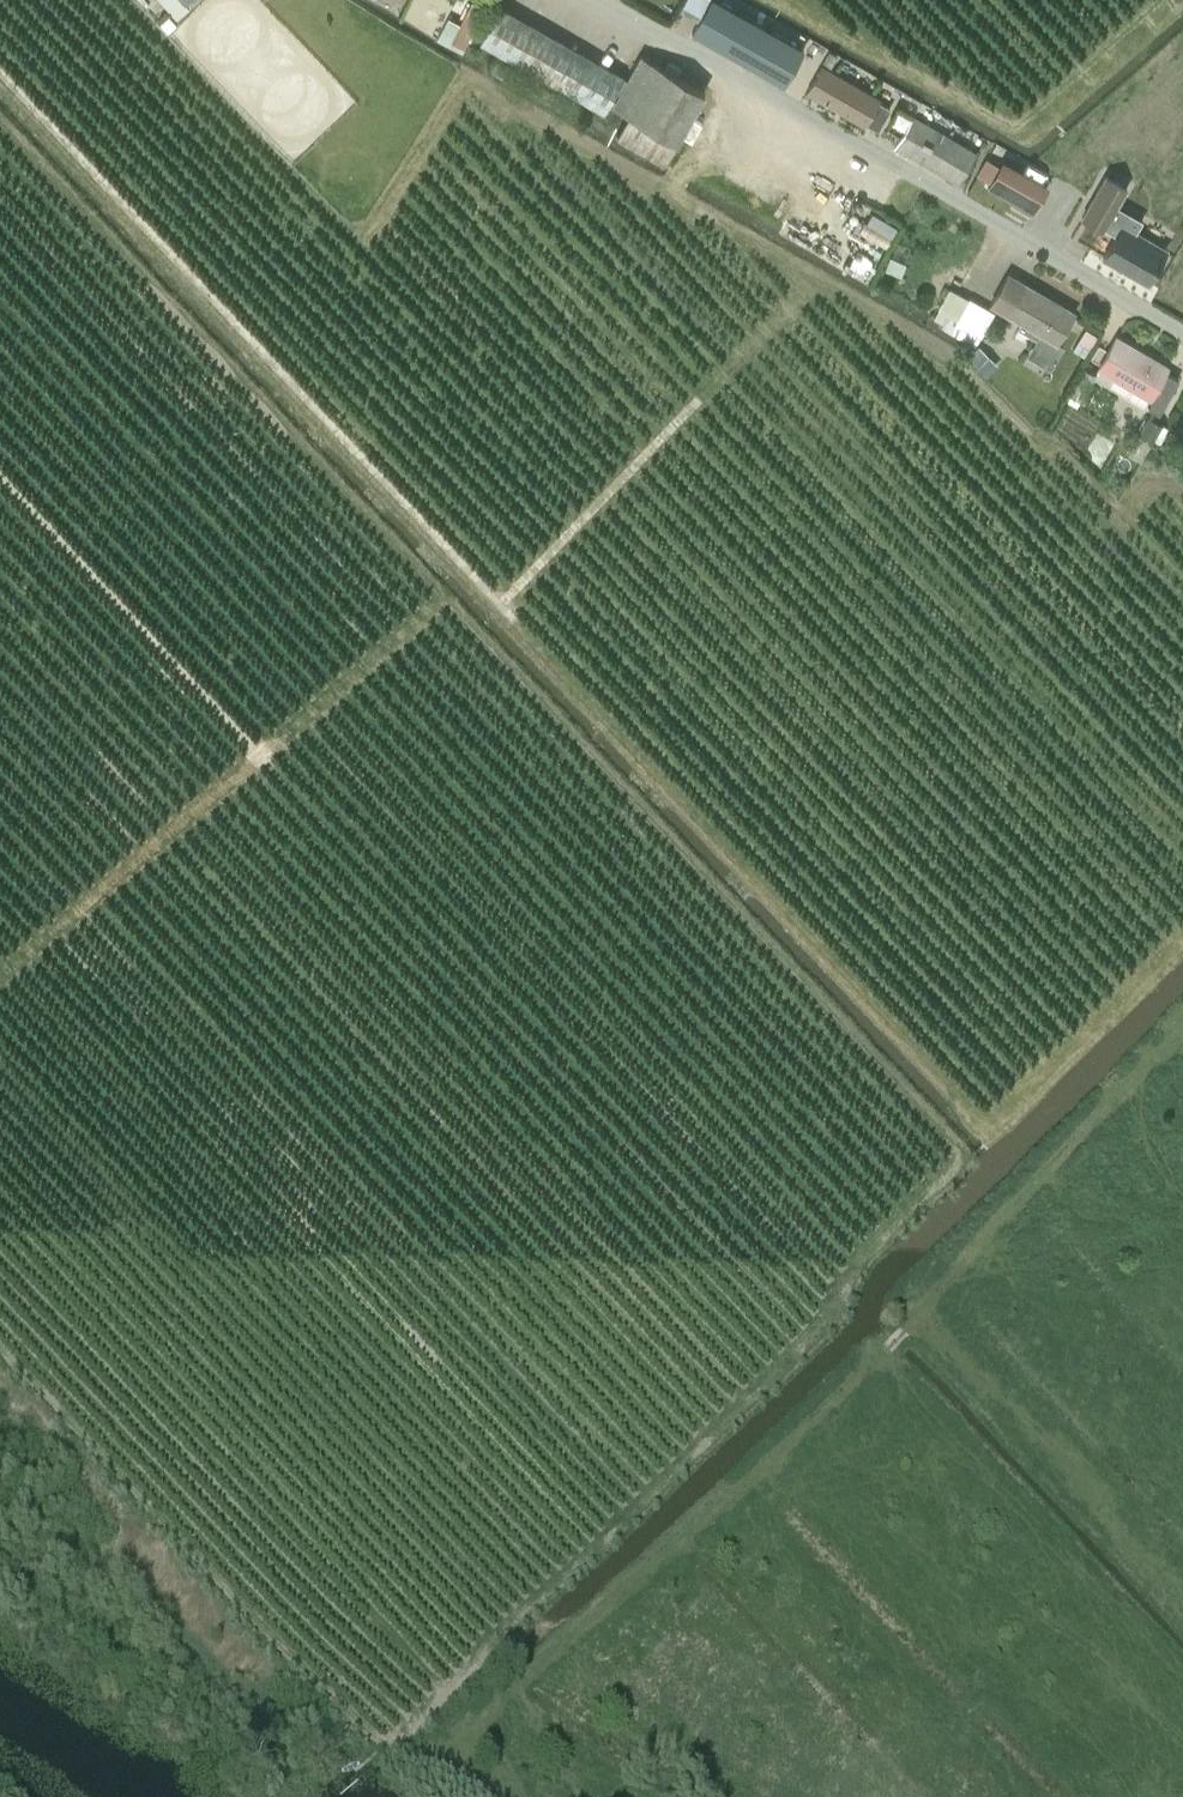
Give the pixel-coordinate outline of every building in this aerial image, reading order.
[(691,33),(782,84),(802,49),(715,0),(710,0),(692,32),(691,33)] [(448,17),(438,37),(464,51),(486,10),(471,2),(460,24),(448,17)] [(499,4),(479,39),(480,40),(603,110),(624,75),(499,4)] [(829,69),(837,55),(829,51),(821,65),(829,69)] [(676,139),(704,90),(676,74),(664,67),(641,54),(613,102),(629,111),(676,139)] [(669,59),(664,67),(676,74),(681,66),(669,59)] [(864,124),(865,122),(878,130),(891,108),(881,102),(881,103),(877,101),(879,98),(821,65),(806,91),(864,124)] [(665,159),(676,139),(629,111),(617,131),(665,159)] [(975,152),(912,115),(894,147),(958,183),(975,152)] [(1000,165),(986,189),(1009,202),(1023,179),(1000,165)] [(1105,175),(1081,216),(1102,228),(1104,224),(1117,231),(1103,256),(1147,281),(1165,248),(1122,223),(1129,211),(1116,204),(1126,186),(1105,175)] [(872,211),(866,220),(892,234),(897,225),(872,211)] [(891,257),(886,268),(900,274),(905,262),(891,257)] [(1074,312),(1025,283),(1008,273),(991,302),(1008,312),(1022,320),(1018,327),(1037,338),(1041,331),(1057,341),(1074,312)] [(949,286),(934,315),(941,320),(939,323),(951,330),(969,297),(949,286)] [(993,311),(969,297),(951,330),(975,343),(993,311)] [(1165,370),(1167,366),(1116,336),(1099,366),(1100,367),(1096,374),(1096,375),(1128,394),(1133,386),(1150,396),(1165,370)] [(970,355),(967,358),(984,375),(986,373),(994,365),(977,348),(970,355)] [(1152,397),(1148,404),(1159,411),(1178,378),(1165,370),(1150,396),(1152,397)] [(1069,394),(1067,399),(1076,405),(1079,400),(1069,394)] [(1153,440),(1163,423),(1148,415),(1138,432),(1153,440)]
